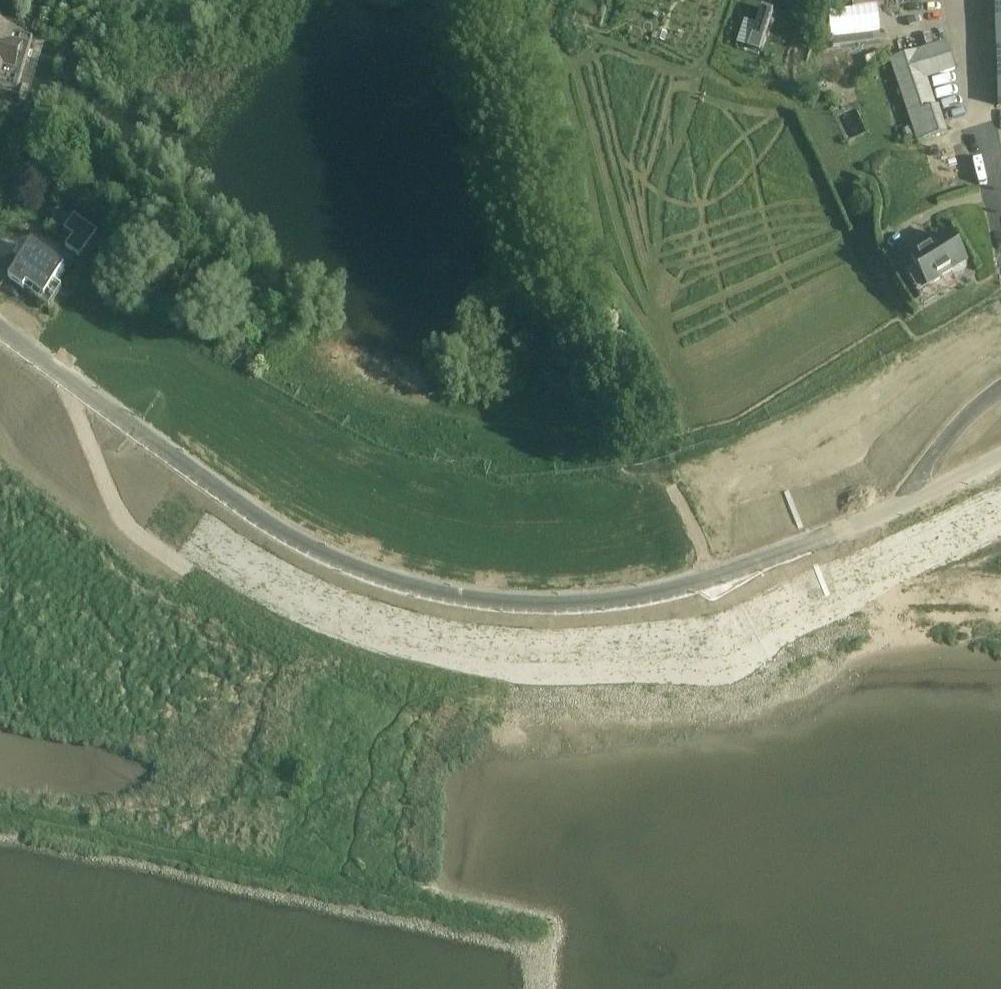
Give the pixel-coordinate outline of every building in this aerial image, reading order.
[(32,37),(0,28),(0,93),(15,97),(32,37)] [(805,48),(819,85),(861,70),(857,59),(843,64),(833,38),(805,48)] [(955,69),(946,44),(891,61),(899,88),(926,79),(955,69)] [(934,108),(926,79),(899,88),(917,144),(946,134),(937,107),(934,108)] [(79,256),(96,232),(73,215),(63,229),(72,235),(64,246),(79,256)] [(928,292),(967,268),(949,238),(910,262),(928,292)] [(19,266),(8,280),(23,292),(26,287),(44,301),(64,274),(32,249),(23,260),(18,257),(14,262),(19,266)]
